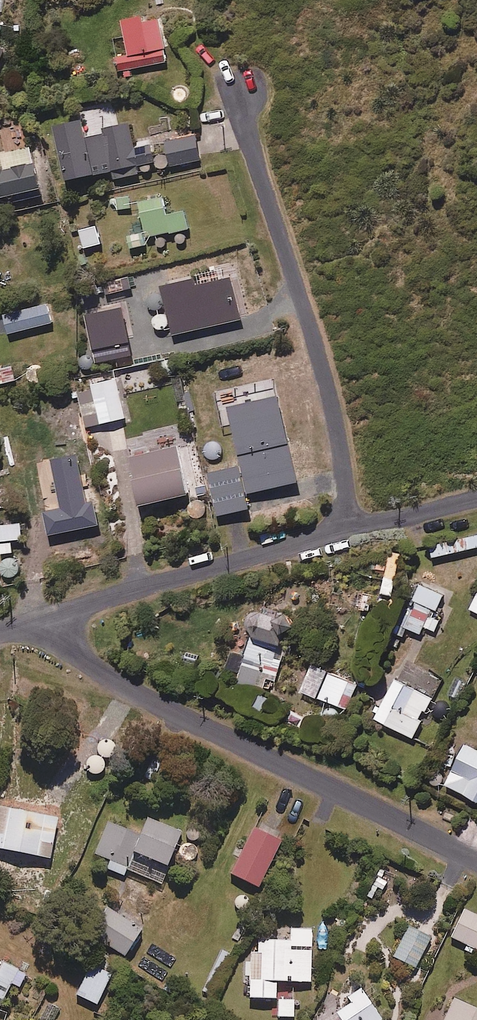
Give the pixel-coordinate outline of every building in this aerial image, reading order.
[(160,17),(123,22),(128,55),(117,57),(119,70),(167,64),(160,17)] [(114,180),(140,175),(138,167),(153,163),(149,143),(133,147),(129,125),(119,127),(114,103),(83,110),(85,123),(55,129),(66,182),(113,172),(114,180)] [(201,161),(195,136),(166,143),(172,168),(201,161)] [(33,149),(0,155),(0,198),(40,191),(33,149)] [(167,216),(164,199),(140,203),(146,238),(188,230),(185,213),(167,216)] [(101,245),(98,227),(80,230),(83,248),(101,245)] [(53,325),(50,306),(4,314),(8,333),(53,325)] [(12,367),(0,369),(0,384),(15,382),(12,367)] [(82,404),(86,427),(126,419),(118,378),(92,383),(95,401),(82,404)] [(277,445),(266,401),(232,409),(252,490),(297,480),(288,442),(277,445)] [(188,497),(177,449),(130,459),(140,508),(188,497)] [(99,520),(85,462),(60,467),(67,495),(62,496),(69,527),(99,520)] [(248,511),(239,468),(209,474),(218,517),(248,511)] [(25,523),(0,526),(0,528),(3,554),(14,553),(13,540),(26,539),(25,523)] [(431,547),(433,558),(476,549),(476,537),(431,547)] [(400,574),(385,571),(379,599),(394,602),(400,574)] [(436,635),(445,616),(440,613),(448,597),(421,584),(400,627),(420,636),(423,629),(436,635)] [(341,590),(327,591),(328,612),(342,611),(341,590)] [(228,672),(240,676),(238,682),(271,692),(292,625),(251,612),(246,630),(254,632),(246,656),(234,652),(228,672)] [(358,683),(312,666),(302,693),(347,711),(358,683)] [(433,699),(394,680),(375,720),(413,739),(433,699)] [(466,746),(445,786),(476,803),(476,752),(466,746)] [(0,808),(0,846),(1,846),(0,855),(0,869),(28,873),(31,855),(43,857),(42,864),(56,866),(59,839),(55,839),(58,816),(45,814),(43,827),(36,826),(37,813),(0,808)] [(144,836),(110,822),(97,855),(111,861),(107,870),(124,877),(126,871),(164,885),(184,833),(150,820),(144,836)] [(284,843),(256,829),(233,874),(261,889),(284,843)] [(145,931),(109,910),(93,936),(129,958),(145,931)] [(464,911),(451,939),(476,951),(476,917),(464,911)] [(243,981),(253,981),(252,999),(279,1000),(279,982),(313,983),(314,928),(277,928),(277,942),(261,941),(261,954),(253,954),(253,960),(244,960),(243,981)] [(431,941),(408,929),(393,958),(415,970),(431,941)] [(20,971),(5,963),(0,973),(0,1009),(20,971)] [(113,975),(91,965),(78,995),(99,1005),(113,975)] [(350,1006),(330,1019),(381,1019),(361,990),(346,1000),(350,1006)] [(296,1018),(296,1001),(281,1001),(281,1018),(296,1018)] [(454,1002),(446,1019),(476,1019),(476,1012),(454,1002)]
